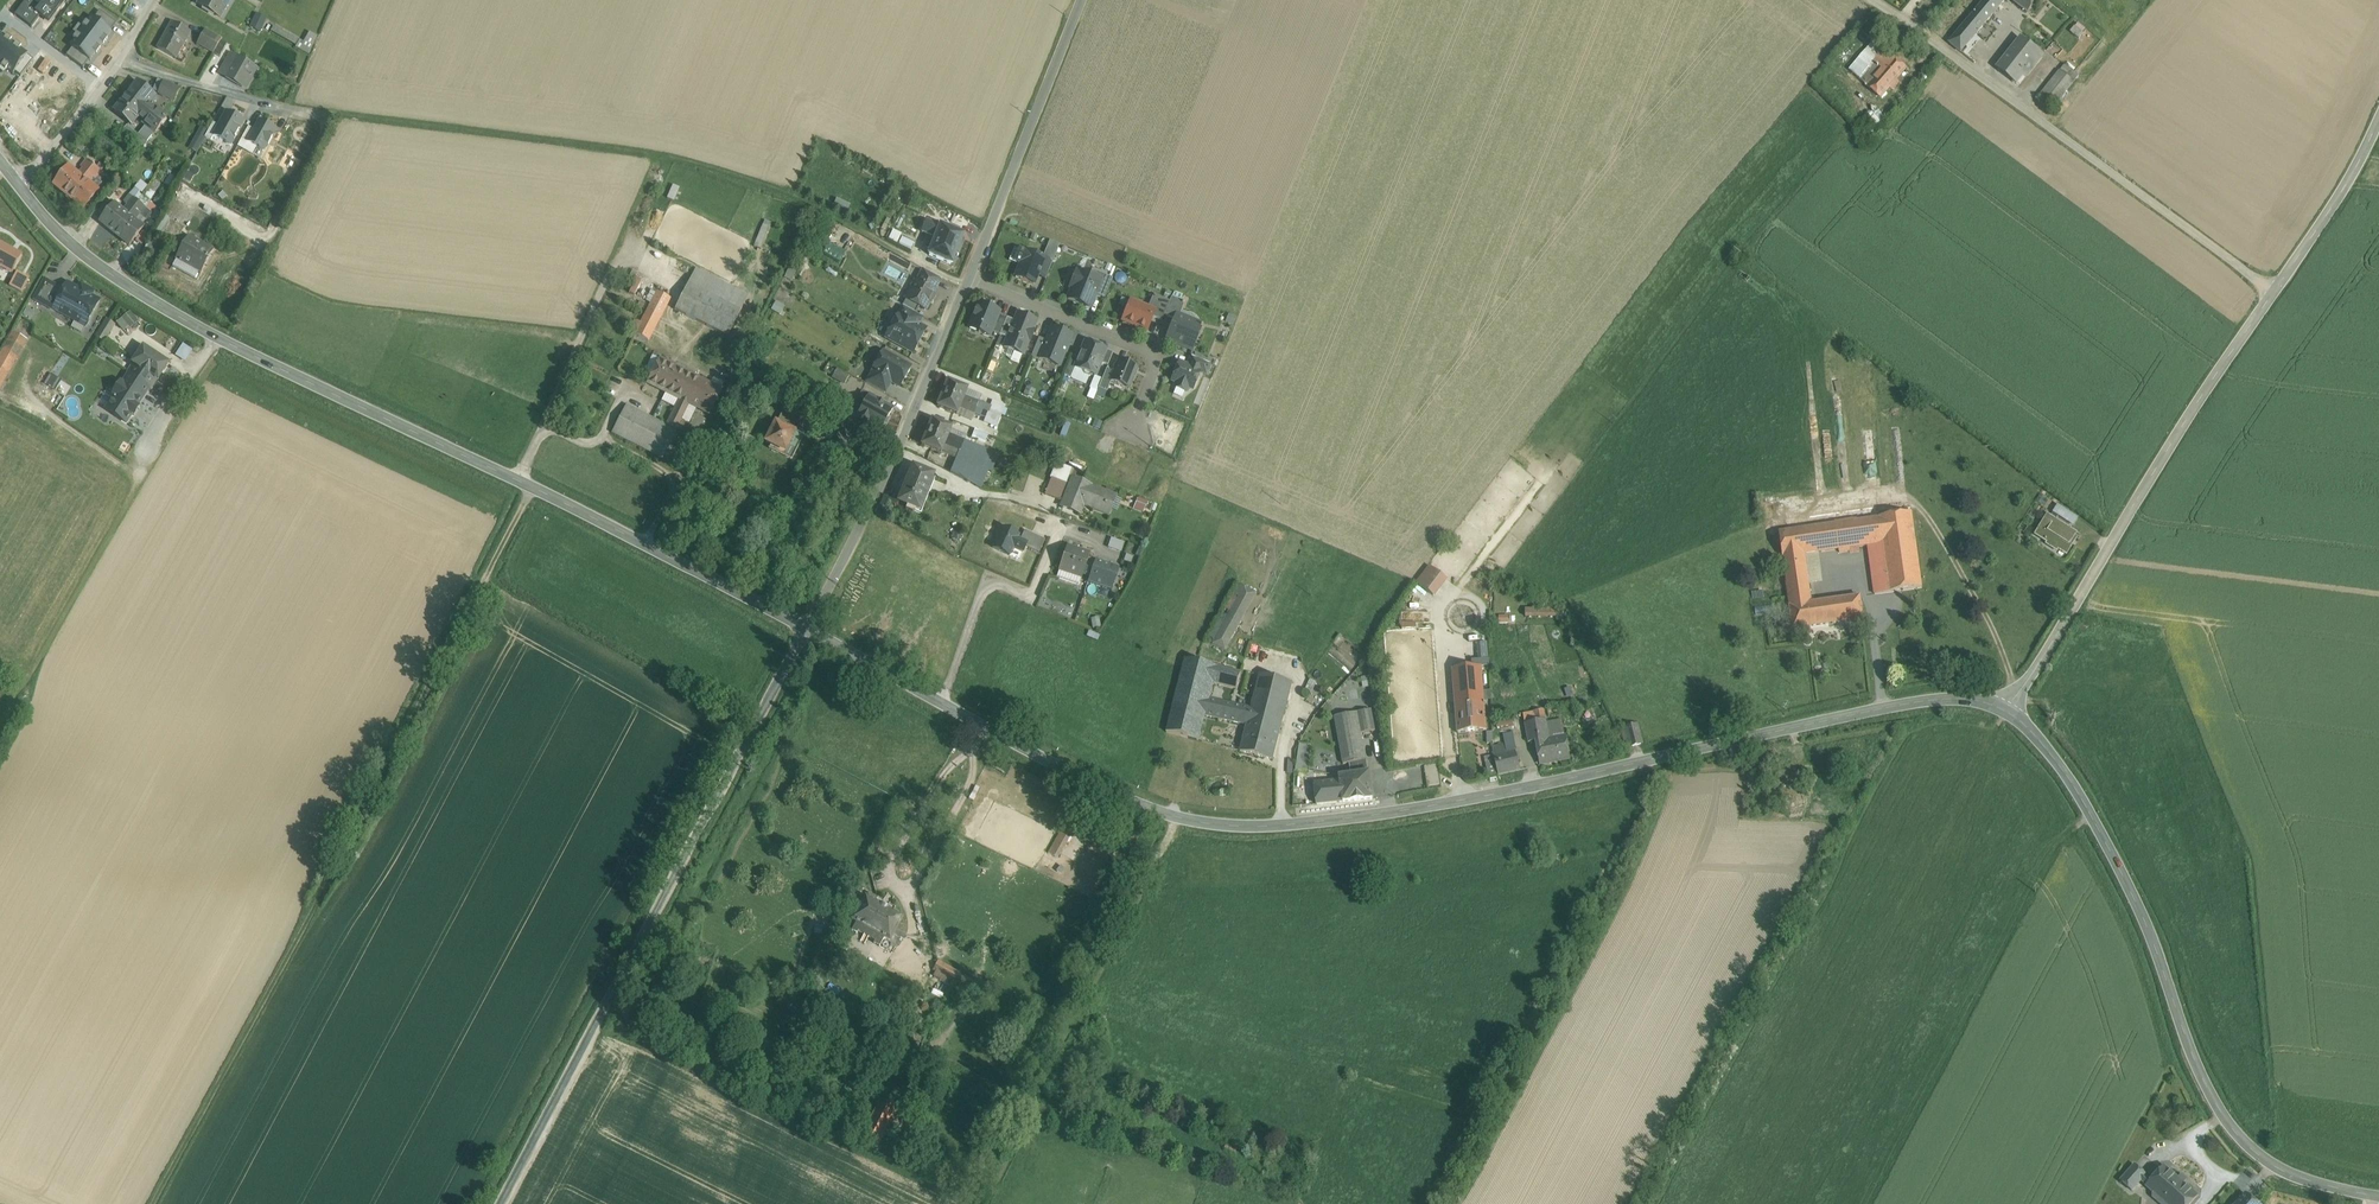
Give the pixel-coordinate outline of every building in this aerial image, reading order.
[(16,15),(32,27),(39,18),(48,24),(66,0),(34,0),(30,5),(26,2),(16,15)] [(198,5),(220,18),(231,0),(201,0),(198,5)] [(1982,27),(2005,0),(1984,0),(1949,43),(1961,53),(1982,27)] [(2028,13),(2037,0),(2011,0),(2028,13)] [(94,20),(110,32),(116,24),(100,12),(94,20)] [(250,28),(262,32),(267,18),(256,13),(250,28)] [(81,32),(100,47),(111,33),(110,32),(94,20),(92,18),(81,32)] [(172,23),(157,50),(175,60),(191,33),(172,23)] [(197,43),(205,28),(199,25),(191,41),(197,43)] [(222,40),(205,30),(197,45),(214,54),(222,40)] [(90,60),(100,47),(81,32),(71,46),(73,48),(89,60),(90,60)] [(13,44),(0,34),(0,62),(13,44)] [(2042,56),(2020,39),(1998,68),(2013,80),(2020,72),(2025,77),(2042,56)] [(13,44),(0,62),(0,64),(14,74),(15,72),(27,56),(28,55),(13,44)] [(82,68),(89,60),(73,48),(67,56),(82,68)] [(1904,68),(1883,51),(1873,63),(1882,70),(1869,87),(1881,97),(1904,68)] [(231,53),(218,75),(245,91),(258,69),(231,53)] [(27,56),(15,72),(21,76),(33,60),(27,56)] [(2060,71),(2039,96),(2053,108),(2074,82),(2070,79),(2074,73),(2065,65),(2060,71)] [(155,96),(138,82),(126,96),(161,125),(167,118),(155,108),(154,110),(148,105),(151,101),(153,103),(157,98),(155,96)] [(180,88),(164,82),(159,95),(174,101),(180,88)] [(161,125),(126,96),(115,111),(132,125),(139,116),(145,121),(144,123),(155,132),(161,125)] [(213,137),(230,146),(244,122),(227,113),(213,137)] [(248,143),(264,152),(275,131),(260,122),(248,143)] [(148,142),(127,126),(122,131),(143,148),(148,142)] [(87,162),(82,169),(85,171),(80,178),(85,182),(95,169),(87,162)] [(70,167),(56,186),(71,199),(85,182),(80,178),(75,174),(76,172),(70,167)] [(97,180),(102,174),(95,169),(85,182),(89,185),(94,179),(97,180)] [(89,185),(85,182),(71,199),(85,210),(100,191),(95,186),(93,188),(89,185)] [(131,197),(125,204),(128,206),(123,213),(127,216),(138,203),(131,197)] [(114,203),(100,222),(114,233),(127,216),(123,213),(117,208),(119,206),(114,203)] [(145,208),(138,203),(127,216),(131,219),(137,212),(140,215),(145,208)] [(131,219),(127,216),(114,233),(129,245),(144,226),(139,222),(137,224),(131,219)] [(169,220),(158,240),(174,249),(185,229),(169,220)] [(940,226),(928,221),(923,232),(936,237),(940,226)] [(963,235),(940,226),(936,237),(929,255),(951,264),(963,235)] [(890,238),(899,241),(901,233),(892,230),(890,238)] [(911,248),(914,242),(902,236),(899,242),(911,248)] [(188,237),(175,260),(176,261),(177,259),(202,273),(199,277),(200,278),(215,252),(214,251),(213,253),(188,239),(189,238),(188,237)] [(822,254),(839,263),(844,252),(828,243),(822,254)] [(12,274),(22,256),(0,244),(0,267),(12,274)] [(1044,259),(1026,252),(1015,278),(1033,285),(1037,277),(1037,276),(1039,277),(1042,268),(1041,267),(1044,259)] [(1053,262),(1044,258),(1044,259),(1041,267),(1042,268),(1039,277),(1037,276),(1037,277),(1045,280),(1053,262)] [(748,297),(695,270),(687,285),(740,312),(748,297)] [(940,280),(923,270),(917,282),(934,291),(940,280)] [(1112,279),(1096,272),(1093,278),(1101,282),(1095,295),(1104,298),(1112,279)] [(17,273),(10,286),(22,293),(29,280),(17,273)] [(1093,278),(1079,273),(1078,274),(1077,273),(1070,288),(1072,289),(1068,299),(1090,308),(1095,295),(1101,282),(1093,278)] [(632,276),(626,292),(635,296),(642,279),(632,276)] [(45,281),(34,299),(55,311),(55,310),(86,326),(99,301),(67,284),(64,291),(45,281)] [(917,282),(916,282),(906,300),(919,307),(924,310),(934,292),(934,291),(917,282)] [(740,312),(687,285),(674,310),(727,337),(740,312)] [(657,292),(635,334),(648,341),(670,299),(657,292)] [(1169,302),(1153,295),(1148,308),(1154,311),(1152,317),(1162,321),(1164,315),(1169,302)] [(1184,303),(1171,298),(1169,302),(1164,315),(1175,320),(1176,316),(1179,317),(1184,303)] [(919,307),(906,300),(903,307),(915,314),(919,307)] [(776,301),(772,310),(781,314),(785,305),(776,301)] [(1148,308),(1131,302),(1122,322),(1146,331),(1152,317),(1154,311),(1148,308)] [(999,312),(979,304),(971,324),(980,328),(979,332),(989,336),(991,332),(998,314),(999,312)] [(915,314),(903,307),(899,315),(918,325),(922,317),(915,314)] [(131,311),(118,322),(125,331),(138,320),(131,311)] [(1007,318),(998,314),(991,332),(999,336),(1007,318)] [(899,315),(895,321),(891,322),(888,327),(889,332),(886,338),(912,353),(925,330),(918,325),(899,315)] [(1179,317),(1176,316),(1175,320),(1167,340),(1191,350),(1200,328),(1202,329),(1202,327),(1201,326),(1179,317)] [(1014,321),(1007,318),(999,336),(1007,339),(1014,321)] [(1025,321),(1016,318),(1014,321),(1007,339),(1004,347),(1014,352),(1015,348),(1024,352),(1029,342),(1034,332),(1033,331),(1036,322),(1026,318),(1025,321)] [(115,324),(107,319),(96,337),(103,342),(115,324)] [(1071,337),(1051,328),(1046,342),(1039,359),(1040,359),(1059,367),(1071,337)] [(1046,342),(1039,338),(1031,358),(1039,362),(1040,359),(1039,359),(1046,342)] [(1106,351),(1085,342),(1078,359),(1074,368),(1075,369),(1083,372),(1084,376),(1089,377),(1092,376),(1095,377),(1101,363),(1106,351)] [(151,390),(157,380),(158,381),(169,364),(143,347),(133,364),(127,373),(151,390)] [(1113,353),(1106,351),(1101,363),(1107,366),(1113,353)] [(910,368),(883,353),(880,358),(877,356),(872,365),(875,366),(872,371),(873,371),(891,382),(899,386),(910,368)] [(1071,356),(1063,376),(1070,379),(1075,369),(1074,368),(1078,359),(1071,356)] [(1210,365),(1190,357),(1186,367),(1200,372),(1199,373),(1206,375),(1210,365)] [(721,391),(659,360),(648,384),(679,399),(689,404),(709,414),(721,391)] [(1137,368),(1119,361),(1114,372),(1110,381),(1111,382),(1128,389),(1137,368)] [(1186,367),(1179,364),(1172,381),(1177,383),(1175,388),(1186,393),(1188,388),(1192,390),(1199,373),(1200,372),(1186,367)] [(1106,369),(1098,389),(1106,392),(1111,382),(1110,381),(1114,372),(1106,369)] [(891,382),(873,371),(866,384),(884,394),(891,382)] [(149,388),(129,375),(123,384),(121,383),(113,395),(115,396),(106,410),(126,423),(132,415),(134,416),(135,414),(133,414),(137,408),(138,409),(139,408),(137,407),(149,388)] [(965,390),(947,382),(937,407),(955,414),(958,408),(962,396),(965,390)] [(872,397),(862,391),(852,410),(856,412),(856,411),(860,413),(857,418),(872,427),(880,431),(884,424),(887,425),(890,420),(888,418),(893,409),(879,401),(878,399),(874,397),(872,397)] [(978,403),(962,396),(958,408),(973,415),(978,403)] [(679,399),(667,425),(676,430),(682,420),(681,419),(689,404),(679,399)] [(992,400),(991,405),(981,401),(974,422),(997,430),(1005,404),(992,400)] [(788,401),(770,437),(769,436),(767,441),(766,443),(771,445),(769,449),(791,461),(803,436),(792,431),(803,409),(788,401)] [(667,425),(626,405),(612,433),(663,459),(670,444),(671,445),(672,444),(671,443),(677,431),(676,430),(667,425)] [(872,427),(857,418),(860,413),(856,411),(856,412),(849,424),(868,434),(872,427)] [(949,430),(931,423),(921,447),(946,457),(949,450),(958,454),(963,443),(947,436),(949,430)] [(988,435),(975,430),(972,437),(985,443),(988,435)] [(969,465),(958,459),(950,473),(962,479),(969,465)] [(1072,469),(1056,463),(1049,478),(1066,484),(1072,469)] [(988,471),(975,466),(968,482),(980,489),(988,471)] [(934,476),(914,468),(900,503),(920,511),(934,476)] [(1115,496),(1072,479),(1061,506),(1072,511),(1075,502),(1108,515),(1115,496)] [(2056,505),(2052,514),(2075,524),(2079,515),(2056,505)] [(1830,525),(1779,532),(1782,558),(1804,555),(1818,553),(1839,550),(1839,553),(1850,552),(1849,549),(1868,546),(1882,544),(1915,539),(1911,513),(1879,518),(1853,522),(1852,520),(1835,522),(1836,526),(1830,525)] [(2076,534),(2048,516),(2036,535),(2048,542),(2046,545),(2057,552),(2058,549),(2067,554),(2072,545),(2070,544),(2076,534)] [(1019,537),(1001,529),(992,548),(1019,560),(1025,547),(1026,543),(1026,544),(1020,541),(1017,539),(1018,537),(1019,537)] [(1045,540),(1025,531),(1020,541),(1026,544),(1026,543),(1025,547),(1039,553),(1045,540)] [(1915,539),(1882,544),(1886,574),(1889,593),(1922,588),(1915,539)] [(1882,544),(1868,546),(1872,576),(1886,574),(1882,544)] [(1089,555),(1067,548),(1068,546),(1067,546),(1058,571),(1059,572),(1060,570),(1081,577),(1081,579),(1090,553),(1089,553),(1089,555)] [(1818,553),(1804,555),(1808,584),(1823,582),(1818,553)] [(1804,555),(1783,558),(1790,607),(1811,604),(1808,584),(1804,555)] [(1088,583),(1111,591),(1119,569),(1096,561),(1088,583)] [(1428,565),(1416,583),(1436,596),(1448,578),(1428,565)] [(1886,574),(1872,576),(1875,595),(1889,593),(1886,574)] [(1237,584),(1206,641),(1212,644),(1219,631),(1232,638),(1256,594),(1237,584)] [(1790,607),(1789,607),(1793,630),(1863,620),(1860,597),(1811,604),(1790,607)] [(1232,638),(1219,631),(1212,644),(1225,651),(1232,638)] [(1241,674),(1185,659),(1181,675),(1213,684),(1237,690),(1241,674)] [(1481,668),(1453,669),(1456,707),(1484,705),(1481,668)] [(1213,684),(1181,675),(1166,733),(1199,741),(1205,716),(1209,700),(1213,684)] [(1292,683),(1260,675),(1251,709),(1247,725),(1279,733),(1292,683)] [(1251,709),(1209,700),(1205,716),(1247,725),(1251,709)] [(1484,705),(1456,707),(1458,732),(1486,730),(1484,705)] [(1371,710),(1335,717),(1343,765),(1366,761),(1361,734),(1375,731),(1371,710)] [(1544,710),(1533,712),(1535,722),(1546,720),(1544,710)] [(1535,722),(1525,724),(1529,744),(1536,743),(1540,764),(1553,762),(1549,739),(1546,720),(1535,722)] [(1279,733),(1247,725),(1240,752),(1273,760),(1279,733)] [(1637,726),(1626,728),(1631,747),(1641,744),(1637,726)] [(1566,736),(1549,739),(1553,762),(1570,759),(1566,736)] [(1311,746),(1300,744),(1295,770),(1306,772),(1311,746)] [(1505,744),(1492,747),(1494,757),(1506,753),(1505,744)] [(1506,753),(1494,757),(1498,776),(1520,770),(1516,751),(1506,753)] [(1343,765),(1340,766),(1342,777),(1340,777),(1343,803),(1373,799),(1370,773),(1368,773),(1366,761),(1343,765)] [(1428,786),(1440,784),(1437,764),(1425,766),(1428,786)] [(1340,775),(1315,777),(1313,779),(1316,805),(1343,803),(1340,777),(1340,775)] [(1062,829),(1046,853),(1055,858),(1070,834),(1062,829)] [(895,909),(876,899),(874,904),(865,899),(852,921),(860,926),(857,931),(876,942),(880,936),(890,942),(895,931),(902,919),(893,914),(895,909)] [(904,936),(895,931),(890,942),(898,946),(904,936)] [(961,976),(943,967),(939,975),(956,984),(961,976)] [(2146,1175),(2134,1165),(2120,1181),(2132,1191),(2141,1181),(2146,1185),(2150,1181),(2145,1176),(2146,1175)] [(2164,1166),(2150,1181),(2146,1185),(2145,1186),(2153,1193),(2152,1194),(2153,1198),(2160,1203),(2191,1203),(2198,1196),(2183,1183),(2187,1180),(2181,1175),(2178,1178),(2164,1166)] [(2235,1203),(2258,1203),(2245,1193),(2235,1203)]
